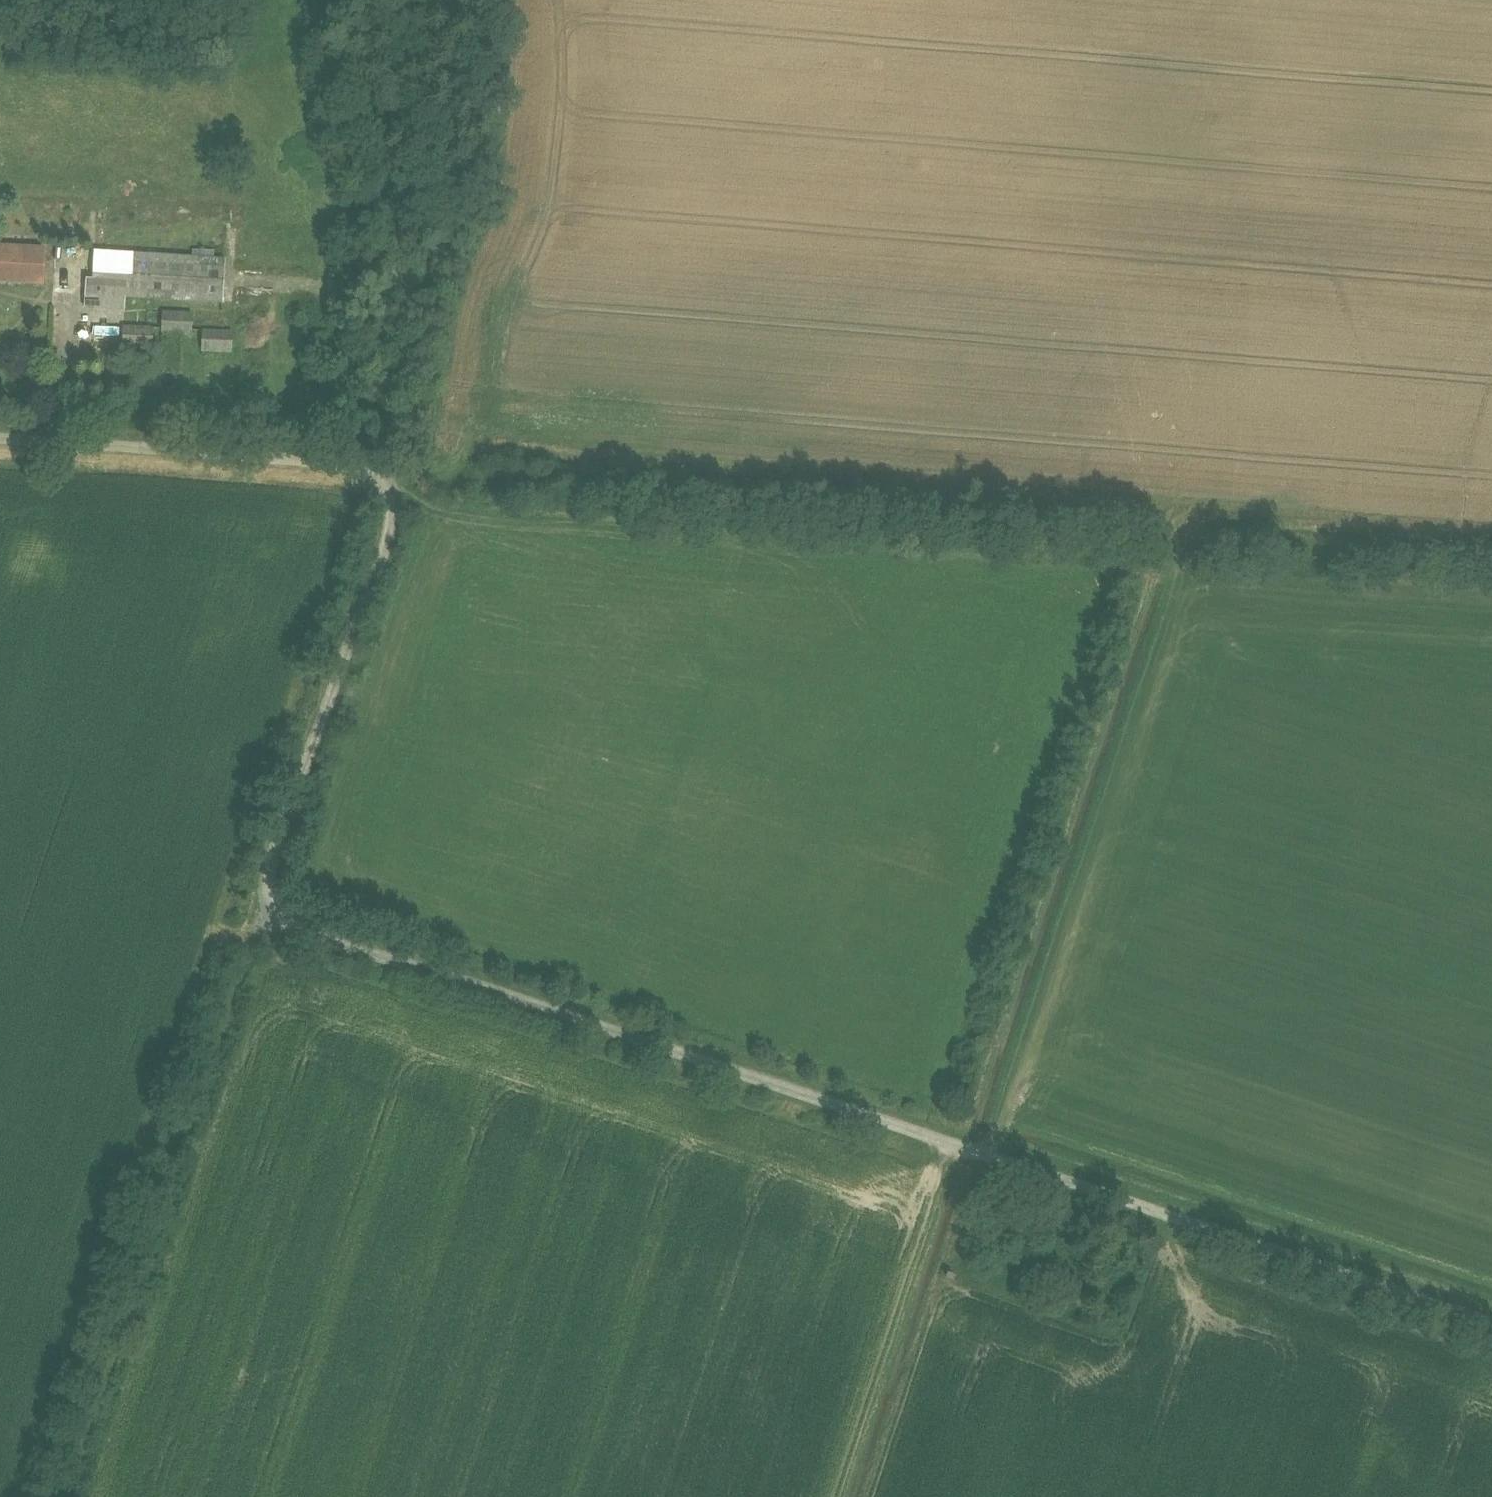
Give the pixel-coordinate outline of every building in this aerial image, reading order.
[(241,216),(233,215),(232,232),(240,233),(241,216)] [(196,245),(100,237),(97,267),(90,266),(86,312),(129,316),(129,312),(131,286),(228,293),(232,248),(219,247),(220,239),(197,237),(196,245)] [(48,242),(0,239),(0,282),(45,284),(48,242)] [(199,300),(167,298),(166,322),(197,324),(199,300)] [(129,316),(127,335),(159,338),(161,315),(129,312),(129,316)] [(237,317),(206,317),(206,340),(236,341),(237,317)]
